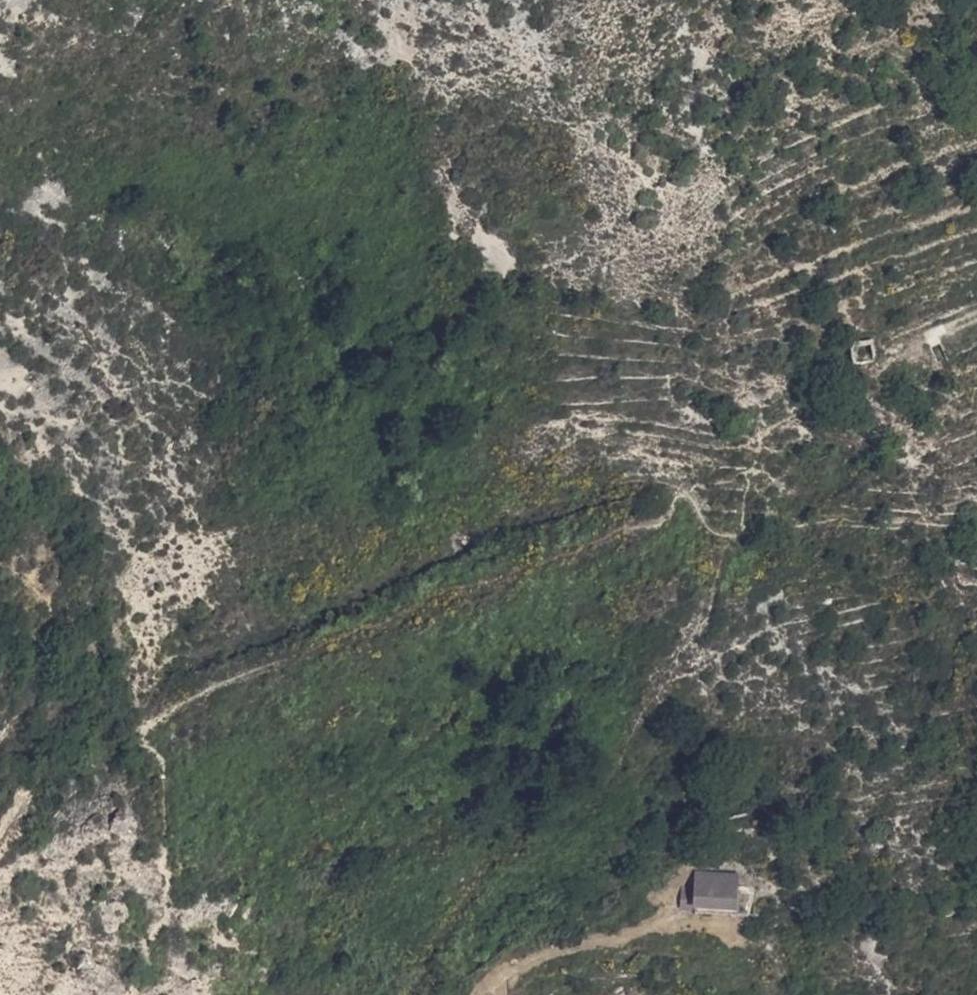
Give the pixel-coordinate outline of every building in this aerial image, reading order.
[(869,341),(845,347),(850,363),(875,355),(869,341)] [(693,910),(737,909),(737,870),(692,871),(693,910)]
